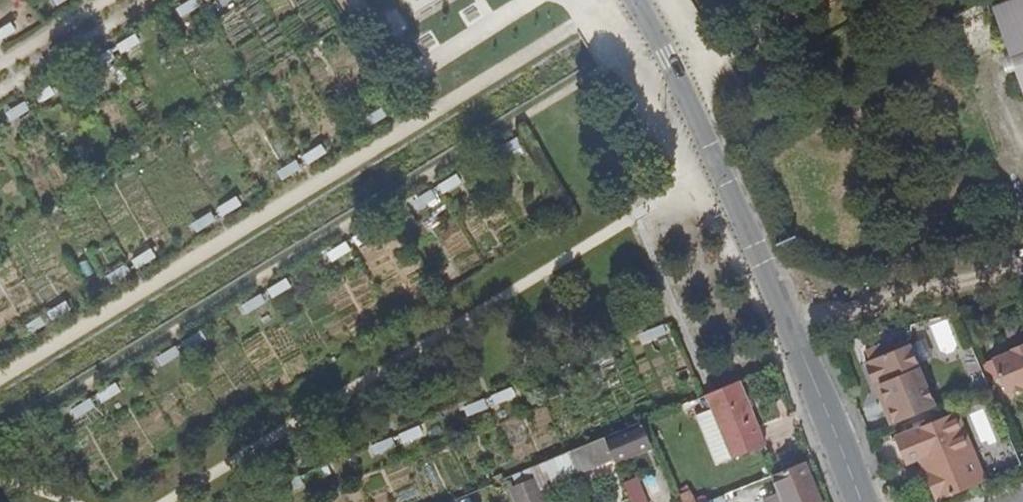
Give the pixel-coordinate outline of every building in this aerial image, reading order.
[(1022,94),(1022,0),(1008,0),(992,6),(1022,94)] [(667,334),(662,324),(642,334),(646,344),(667,334)] [(890,423),(938,404),(912,341),(864,360),(874,384),(878,383),(884,397),(880,399),(890,423)] [(994,355),(1008,390),(1022,384),(1022,343),(994,355)] [(735,379),(703,393),(708,407),(693,414),(713,462),(761,443),(735,379)] [(874,384),(880,399),(884,397),(878,383),(874,384)] [(939,500),(988,480),(959,409),(900,434),(910,461),(921,456),(926,469),(932,482),(939,500)] [(648,442),(639,420),(603,434),(613,457),(648,442)] [(575,474),(613,457),(603,434),(565,451),(573,470),(575,474)] [(549,480),(573,470),(565,451),(529,466),(534,478),(534,479),(547,474),(549,480)] [(771,474),(777,488),(764,493),(768,501),(820,501),(803,460),(771,474)] [(926,485),(932,482),(926,469),(920,472),(926,485)] [(534,479),(534,478),(511,488),(517,501),(544,501),(534,479)] [(631,501),(643,501),(633,478),(623,482),(631,501)]
